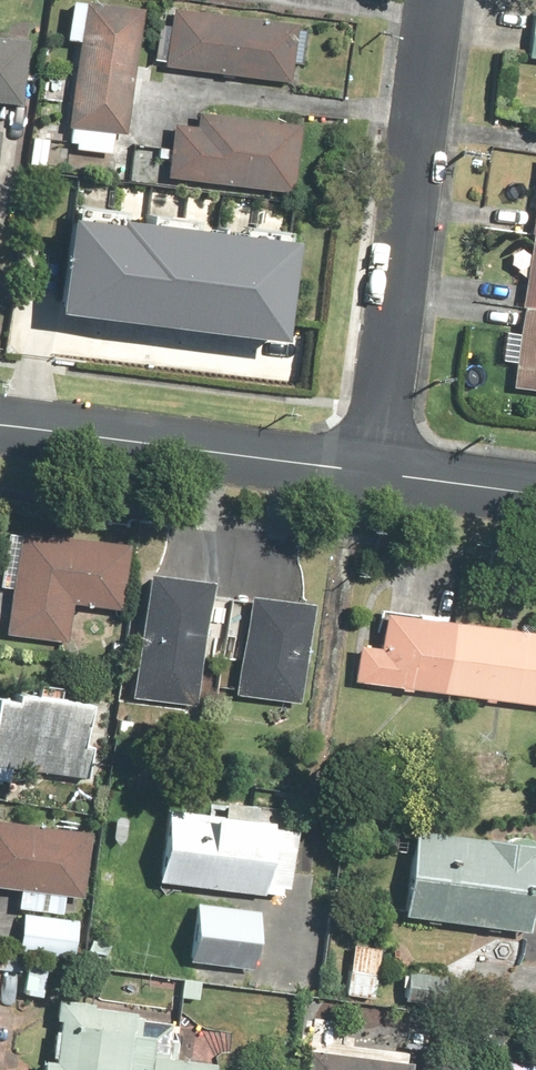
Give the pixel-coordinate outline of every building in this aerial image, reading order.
[(72,44),(85,46),(71,143),(132,152),(152,13),(97,5),(78,2),(72,44)] [(176,7),(168,67),(293,84),(301,24),(176,7)] [(523,15),(521,60),(535,61),(535,15),(523,15)] [(28,104),(33,36),(0,33),(0,102),(28,104)] [(203,128),(177,126),(173,178),(301,188),(307,119),(204,111),(203,128)] [(0,131),(0,198),(7,199),(13,132),(0,131)] [(535,155),(511,334),(498,332),(494,358),(508,360),(504,388),(535,392),(535,156),(535,155)] [(73,212),(63,311),(292,334),(302,235),(73,212)] [(114,610),(122,542),(9,530),(0,613),(0,633),(59,640),(63,604),(114,610)] [(198,578),(131,573),(121,697),(189,703),(198,578)] [(287,701),(299,598),(236,591),(235,598),(219,596),(214,633),(222,634),(219,660),(230,662),(226,694),(287,701)] [(352,642),(347,681),(535,706),(535,633),(371,611),(367,644),(352,642)] [(85,777),(88,745),(75,744),(75,736),(85,736),(88,702),(50,699),(50,694),(0,690),(0,779),(30,781),(31,773),(85,777)] [(295,821),(154,805),(145,881),(286,897),(295,821)] [(70,912),(71,894),(78,895),(85,829),(0,821),(0,887),(11,889),(10,908),(70,912)] [(403,920),(528,932),(535,853),(535,845),(412,833),(403,920)] [(256,907),(177,902),(173,964),(252,969),(256,907)] [(70,919),(9,915),(7,957),(68,960),(70,919)] [(375,944),(344,941),(340,993),(371,995),(375,944)] [(107,944),(77,943),(77,965),(106,966),(107,944)] [(475,965),(474,983),(449,982),(448,1006),(535,1009),(535,968),(475,965)] [(442,975),(396,972),(394,1001),(440,1004),(442,975)] [(212,1036),(173,1030),(174,1023),(143,1019),(144,1013),(45,998),(40,1057),(30,1056),(27,1069),(208,1069),(212,1036)] [(294,1069),(394,1069),(394,1054),(295,1051),(294,1069)]
